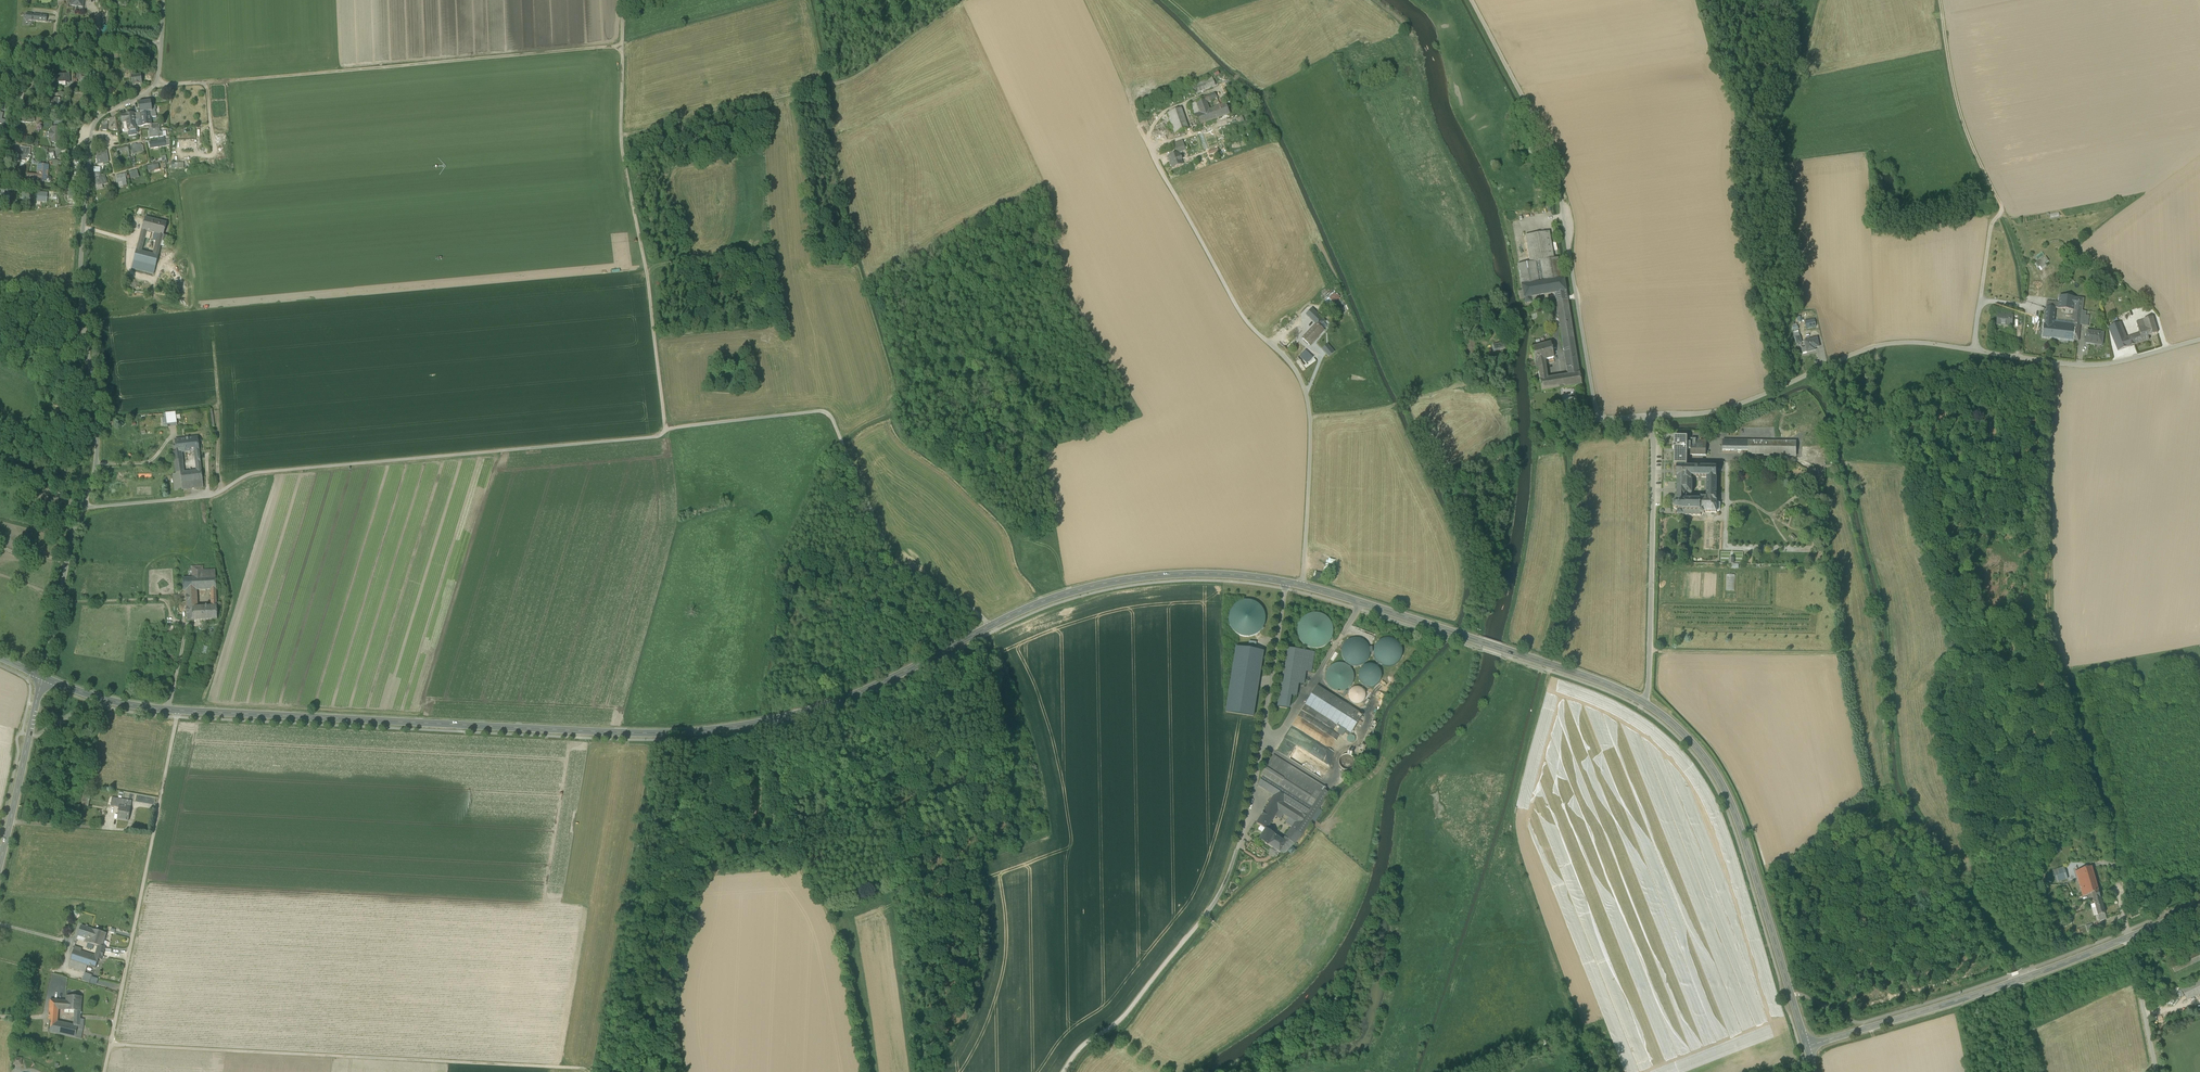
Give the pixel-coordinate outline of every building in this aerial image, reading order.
[(141,75),(136,76),(135,72),(131,72),(132,85),(142,84),(141,75)] [(88,77),(81,77),(81,74),(77,74),(77,79),(81,79),(81,85),(89,85),(89,82),(87,82),(86,79),(88,79),(88,77)] [(1236,76),(1224,85),(1226,87),(1238,78),(1236,76)] [(1192,86),(1195,94),(1216,86),(1212,78),(1192,86)] [(91,93),(84,94),(85,103),(92,103),(91,93)] [(1205,100),(1191,105),(1196,119),(1189,122),(1191,128),(1229,114),(1226,104),(1218,106),(1210,110),(1207,103),(1211,101),(1216,98),(1214,94),(1204,97),(1205,100)] [(151,102),(139,103),(141,119),(142,126),(145,126),(152,125),(151,117),(156,116),(156,111),(152,111),(151,102)] [(1175,134),(1188,129),(1180,109),(1167,114),(1175,134)] [(134,114),(122,116),(123,122),(127,121),(128,131),(136,130),(135,125),(135,120),(134,114)] [(160,128),(152,128),(152,125),(145,126),(145,128),(149,127),(150,138),(159,137),(158,133),(160,133),(160,128)] [(59,127),(52,127),(52,131),(49,131),(49,137),(52,137),(52,142),(58,142),(59,127)] [(158,141),(150,142),(150,147),(159,146),(159,141),(162,141),(162,139),(158,139),(158,141)] [(1177,154),(1178,153),(1186,150),(1183,143),(1174,146),(1177,154)] [(31,148),(21,147),(21,150),(23,150),(22,153),(17,152),(17,154),(16,160),(20,161),(25,161),(25,159),(27,159),(28,155),(30,155),(31,148)] [(1177,154),(1169,157),(1173,168),(1182,164),(1181,161),(1182,160),(1180,157),(1179,157),(1178,153),(1177,154)] [(106,154),(97,156),(98,164),(104,163),(109,162),(108,158),(107,158),(106,154)] [(48,166),(39,165),(38,176),(28,175),(27,180),(46,182),(47,181),(48,182),(50,182),(51,180),(51,178),(49,177),(47,178),(48,166)] [(12,190),(3,189),(2,196),(11,197),(12,190)] [(139,243),(144,244),(147,231),(151,232),(154,220),(145,218),(139,243)] [(167,223),(154,220),(151,232),(155,233),(160,234),(164,235),(167,223)] [(1527,261),(1527,264),(1553,259),(1548,232),(1524,236),(1528,261),(1527,261)] [(141,252),(137,250),(134,262),(155,267),(158,256),(153,255),(141,252)] [(2034,263),(2039,272),(2047,267),(2045,263),(2049,260),(2046,256),(2034,263)] [(1520,286),(1527,285),(1560,279),(1557,259),(1553,259),(1527,264),(1516,265),(1520,286)] [(155,267),(134,262),(132,269),(153,274),(155,267)] [(1564,279),(1560,279),(1527,285),(1529,298),(1537,297),(1552,294),(1554,303),(1567,300),(1564,279)] [(1522,299),(1523,304),(1530,303),(1529,298),(1527,285),(1520,286),(1521,291),(1522,299)] [(2073,310),(2076,311),(2082,311),(2083,298),(2060,296),(2059,303),(2058,309),(2073,310)] [(1554,303),(1565,373),(1578,370),(1567,300),(1554,303)] [(1311,318),(1315,313),(1315,312),(1312,309),(1307,315),(1310,318),(1311,318)] [(2045,325),(2053,326),(2055,313),(2055,312),(2046,311),(2045,325)] [(1317,324),(1323,330),(1326,326),(1323,323),(1324,322),(1315,313),(1311,318),(1317,324)] [(2003,325),(2012,326),(2013,316),(2007,315),(2007,317),(1997,316),(1997,325),(2003,326),(2003,325)] [(2142,321),(2148,337),(2156,334),(2151,318),(2142,321)] [(1805,322),(1807,328),(1816,326),(1815,319),(1805,322)] [(2139,335),(2131,338),(2133,346),(2149,341),(2148,337),(2142,321),(2135,324),(2139,335)] [(2118,351),(2130,347),(2127,339),(2126,340),(2121,328),(2119,322),(2115,324),(2107,326),(2118,351)] [(1303,338),(1310,345),(1324,330),(1323,330),(1317,324),(1303,338)] [(2043,337),(2073,340),(2074,328),(2053,326),(2045,325),(2043,337)] [(2086,342),(2102,344),(2103,332),(2087,330),(2086,342)] [(1806,345),(1807,352),(1813,351),(1812,349),(1819,347),(1817,338),(1805,341),(1806,345)] [(1539,368),(1543,390),(1552,388),(1549,376),(1545,358),(1554,355),(1551,341),(1532,346),(1537,367),(1539,368)] [(1337,359),(1326,346),(1324,348),(1336,363),(1341,359),(1339,357),(1337,359)] [(1306,352),(1296,361),(1299,366),(1304,362),(1303,361),(1309,356),(1306,352)] [(1314,359),(1303,366),(1305,369),(1316,361),(1314,359)] [(1549,376),(1552,388),(1565,385),(1580,382),(1578,370),(1565,373),(1549,376)] [(175,413),(166,414),(166,418),(167,426),(167,427),(177,426),(175,413)] [(197,437),(185,439),(187,452),(195,451),(199,450),(197,437)] [(1674,450),(1674,466),(1677,466),(1677,467),(1684,467),(1684,468),(1687,468),(1687,467),(1687,450),(1691,450),(1691,443),(1688,443),(1688,437),(1675,437),(1675,445),(1674,450)] [(185,439),(175,440),(177,452),(173,453),(175,465),(183,464),(182,452),(187,452),(185,439)] [(1691,440),(1691,443),(1691,450),(1690,455),(1706,456),(1706,440),(1696,440),(1696,439),(1691,439),(1691,440)] [(1749,456),(1749,455),(1748,455),(1748,441),(1723,441),(1723,450),(1742,451),(1742,456),(1749,456)] [(1797,442),(1748,441),(1748,455),(1749,455),(1796,456),(1797,442)] [(183,464),(175,465),(176,473),(180,473),(180,472),(184,472),(183,464)] [(1677,497),(1691,497),(1691,494),(1692,494),(1692,481),(1691,481),(1692,477),(1707,478),(1706,498),(1716,498),(1717,468),(1705,468),(1705,465),(1698,465),(1698,468),(1687,468),(1684,468),(1684,467),(1677,467),(1677,478),(1678,478),(1677,497)] [(184,472),(180,472),(180,473),(182,488),(203,486),(201,470),(197,470),(184,472)] [(176,473),(174,474),(176,491),(182,490),(182,488),(180,473),(176,473)] [(1701,515),(1701,514),(1701,498),(1691,497),(1677,497),(1677,501),(1674,503),(1674,508),(1677,510),(1677,515),(1683,515),(1701,515)] [(1706,498),(1701,498),(1701,514),(1705,514),(1705,513),(1717,513),(1717,512),(1719,512),(1720,510),(1720,504),(1719,502),(1717,502),(1717,501),(1716,501),(1716,498),(1706,498)] [(778,535),(782,531),(777,526),(773,530),(778,535)] [(203,566),(192,567),(192,578),(203,577),(203,571),(203,566)] [(192,578),(183,578),(183,591),(197,590),(211,590),(216,589),(216,577),(215,570),(203,571),(203,577),(192,578)] [(1735,590),(1735,574),(1726,574),(1726,590),(1735,590)] [(197,596),(186,597),(187,621),(203,620),(203,607),(200,607),(200,603),(197,603),(197,596)] [(1264,626),(1265,619),(1264,612),(1260,606),(1254,602),(1247,600),(1240,602),(1234,606),(1230,612),(1229,618),(1230,625),(1234,631),(1240,635),(1247,637),(1254,635),(1260,631),(1264,626)] [(211,606),(203,607),(203,620),(217,619),(217,606),(211,606)] [(1332,638),(1333,631),(1332,625),(1328,619),(1322,615),(1315,613),(1308,615),(1302,619),(1298,624),(1297,631),(1298,638),(1302,644),(1308,648),(1315,650),(1322,648),(1328,644),(1332,638)] [(1342,647),(1341,653),(1342,659),(1346,663),(1351,666),(1357,667),(1362,665),(1367,662),(1369,657),(1370,651),(1369,645),(1365,641),(1360,638),(1354,637),(1349,639),(1344,643),(1342,647)] [(1374,648),(1373,653),(1375,659),(1378,663),(1383,666),(1389,667),(1395,665),(1399,662),(1402,657),(1403,651),(1401,646),(1397,641),(1392,638),(1387,638),(1381,639),(1377,643),(1374,648)] [(1257,642),(1249,641),(1248,649),(1255,650),(1257,642)] [(1248,649),(1236,647),(1226,712),(1253,716),(1263,652),(1255,650),(1248,649)] [(1287,649),(1280,694),(1291,696),(1296,696),(1298,684),(1304,684),(1306,672),(1311,673),(1314,653),(1287,649)] [(1325,673),(1325,678),(1326,684),(1330,688),(1335,691),(1341,692),(1346,690),(1351,687),(1353,682),(1354,676),(1352,671),(1349,666),(1344,663),(1338,663),(1333,664),(1328,668),(1325,673)] [(1359,672),(1358,677),(1360,681),(1362,685),(1366,687),(1371,688),(1375,687),(1379,684),(1381,680),(1382,675),(1381,671),(1378,667),(1374,665),(1369,665),(1365,666),(1361,668),(1359,672)] [(1347,731),(1351,734),(1363,715),(1317,686),(1305,704),(1341,727),(1347,731)] [(1365,699),(1366,695),(1365,692),(1363,689),(1360,687),(1357,687),(1354,687),(1351,689),(1349,692),(1348,695),(1349,699),(1351,702),(1354,704),(1357,704),(1360,704),(1363,702),(1365,699)] [(1280,694),(1278,707),(1289,709),(1291,696),(1280,694)] [(1377,724),(1373,722),(1369,730),(1373,732),(1377,724)] [(1347,731),(1341,727),(1337,734),(1342,737),(1347,731)] [(1274,751),(1313,771),(1318,762),(1324,760),(1323,758),(1327,756),(1331,749),(1328,747),(1323,749),(1324,749),(1318,752),(1312,754),(1306,752),(1305,748),(1312,745),(1315,740),(1309,738),(1307,733),(1298,728),(1297,730),(1296,731),(1295,732),(1291,734),(1290,736),(1284,738),(1283,741),(1288,739),(1286,743),(1285,743),(1283,747),(1274,751)] [(1347,738),(1347,740),(1347,741),(1348,743),(1350,743),(1351,743),(1353,743),(1354,742),(1355,740),(1355,739),(1355,737),(1354,736),(1352,735),(1351,735),(1349,735),(1348,736),(1347,738)] [(1362,744),(1358,752),(1362,754),(1366,746),(1362,744)] [(1339,761),(1339,764),(1341,767),(1343,769),(1346,770),(1349,770),(1352,768),(1354,766),(1354,763),(1354,760),(1353,757),(1350,755),(1347,754),(1344,755),(1342,756),(1340,759),(1339,761)] [(1258,785),(1274,795),(1279,787),(1312,808),(1322,792),(1325,787),(1274,755),(1261,776),(1263,777),(1258,785)] [(1348,778),(1363,767),(1360,763),(1345,774),(1348,778)] [(1306,816),(1312,808),(1279,787),(1274,795),(1284,802),(1306,816)] [(1297,831),(1302,834),(1312,820),(1319,809),(1328,795),(1322,792),(1312,808),(1306,816),(1297,831)] [(1274,795),(1263,811),(1274,818),(1275,816),(1278,811),(1284,802),(1274,795)] [(118,819),(122,820),(123,816),(124,816),(125,811),(123,810),(124,806),(130,807),(131,802),(131,801),(112,798),(111,806),(119,808),(118,819)] [(1284,815),(1289,818),(1295,822),(1292,827),(1297,831),(1306,816),(1284,802),(1278,811),(1284,815)] [(122,820),(128,821),(131,807),(130,807),(124,806),(123,810),(125,811),(124,816),(123,816),(122,820)] [(1322,811),(1319,809),(1312,820),(1315,822),(1322,811)] [(1263,811),(1261,815),(1272,822),(1274,818),(1263,811)] [(1281,819),(1284,815),(1278,811),(1275,816),(1281,819)] [(1266,829),(1266,830),(1269,825),(1272,822),(1261,815),(1256,823),(1260,826),(1266,829)] [(1286,823),(1292,827),(1295,822),(1289,818),(1286,823)] [(1292,827),(1285,838),(1294,844),(1298,840),(1302,834),(1297,831),(1292,827)] [(1260,839),(1268,845),(1275,835),(1270,832),(1266,830),(1266,829),(1264,833),(1260,839)] [(1268,845),(1280,852),(1286,842),(1283,840),(1275,835),(1268,845)] [(1292,846),(1294,844),(1285,838),(1283,840),(1286,842),(1280,852),(1283,855),(1288,850),(1292,846)] [(2106,918),(2103,906),(2100,898),(2098,892),(2091,867),(2075,871),(2083,896),(2092,894),(2094,900),(2096,908),(2100,920),(2106,918)] [(2064,868),(2053,872),(2057,881),(2062,879),(2062,881),(2067,879),(2064,868)] [(73,920),(78,914),(75,911),(69,917),(73,920)] [(102,947),(105,948),(107,942),(104,941),(106,934),(81,926),(78,936),(87,939),(85,942),(88,943),(94,945),(99,946),(102,947)] [(96,954),(103,956),(104,952),(105,949),(105,948),(102,947),(99,946),(98,950),(96,954)] [(90,956),(82,953),(80,953),(78,952),(74,950),(70,960),(74,962),(76,962),(79,963),(87,965),(90,956)] [(2174,973),(2199,961),(2199,951),(2171,965),(2174,973)] [(87,966),(95,968),(98,959),(102,960),(103,956),(96,954),(95,957),(90,956),(87,965),(87,966)] [(76,962),(74,969),(85,973),(87,966),(87,965),(79,963),(76,962)] [(92,975),(85,973),(83,981),(90,983),(92,977),(92,975)] [(98,979),(92,977),(90,983),(96,985),(98,979)] [(2187,1000),(2199,994),(2199,980),(2182,988),(2187,1000)] [(76,1009),(81,1009),(82,997),(66,996),(66,1000),(65,1002),(69,1002),(70,1002),(73,1002),(73,1004),(76,1004),(76,1009)] [(74,1010),(74,1014),(81,1014),(81,1009),(76,1009),(76,1004),(73,1004),(73,1002),(70,1002),(69,1002),(65,1002),(66,1000),(50,999),(49,1008),(58,1009),(74,1010)] [(49,1032),(59,1034),(62,1022),(57,1021),(52,1020),(51,1021),(49,1032)] [(73,1025),(62,1022),(59,1034),(61,1035),(75,1038),(77,1025),(73,1025)] [(83,1026),(80,1026),(77,1025),(75,1038),(80,1039),(83,1026)] [(14,1065),(21,1066),(22,1059),(15,1058),(14,1065)]
